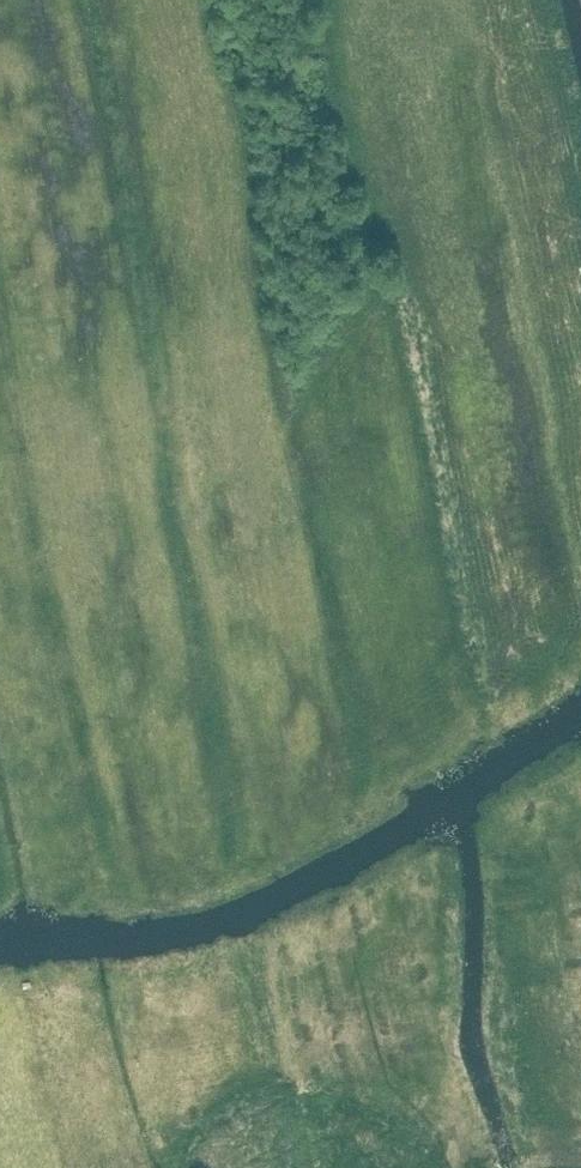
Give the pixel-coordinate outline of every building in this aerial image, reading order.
[(489,1008),(500,1007),(499,986),(488,986),(489,1008)]
